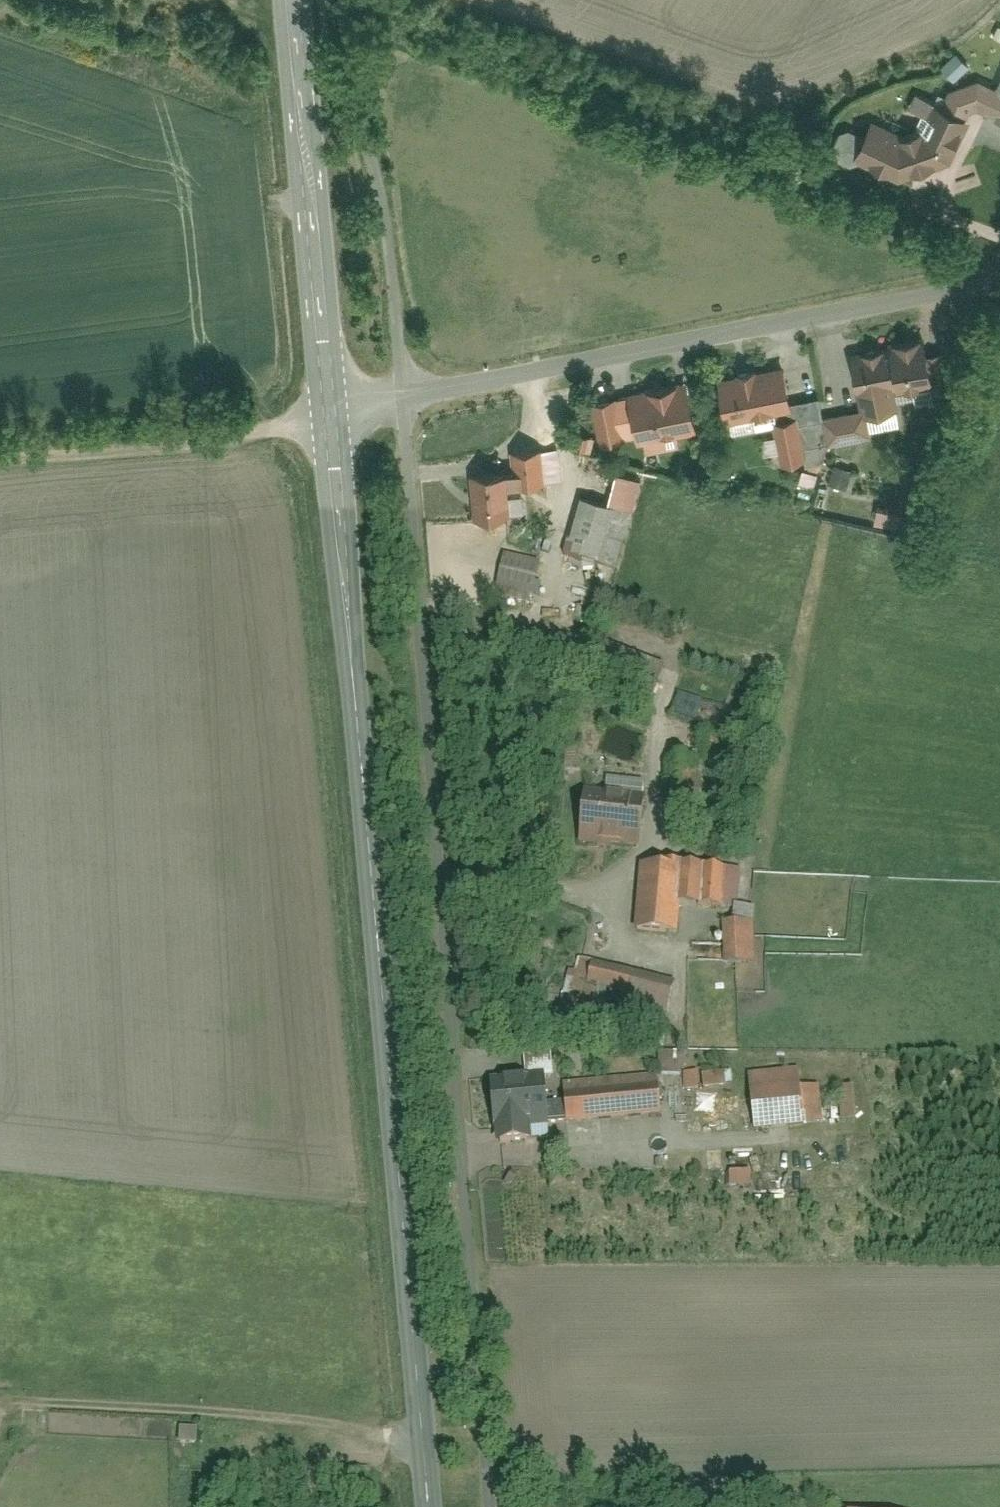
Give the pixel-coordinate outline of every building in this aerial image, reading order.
[(935,66),(949,79),(964,63),(951,50),(935,66)] [(977,106),(986,109),(998,84),(979,75),(948,85),(941,102),(966,114),(969,109),(977,106)] [(998,84),(986,109),(999,116),(999,80),(998,84)] [(941,102),(916,90),(909,103),(926,111),(919,125),(903,129),(871,115),(863,133),(846,126),(841,128),(832,146),(834,155),(849,161),(858,159),(898,178),(950,160),(971,116),(966,114),(941,102)] [(929,327),(848,346),(862,403),(942,384),(929,327)] [(783,359),(716,374),(729,430),(796,415),(783,359)] [(681,383),(634,394),(644,438),(691,427),(681,383)] [(544,448),(512,452),(515,471),(517,486),(548,482),(544,448)] [(826,482),(845,487),(850,468),(831,463),(826,482)] [(796,468),(794,482),(810,485),(812,471),(796,468)] [(515,471),(472,475),(477,522),(521,517),(517,486),(515,471)] [(630,510),(581,497),(564,561),(616,575),(630,510)] [(539,561),(504,553),(494,596),(529,604),(539,561)] [(667,666),(602,641),(585,686),(650,711),(667,666)] [(676,692),(669,714),(694,721),(700,699),(676,692)] [(645,796),(583,791),(578,843),(640,848),(645,796)] [(666,866),(638,864),(632,930),(679,934),(682,905),(738,910),(742,867),(667,861),(666,866)] [(754,921),(722,922),(724,964),(755,964),(754,921)] [(675,981),(578,959),(576,971),(568,969),(563,995),(571,997),(567,1013),(594,1020),(601,988),(628,995),(626,1003),(667,1013),(675,981)] [(656,1052),(656,1073),(681,1073),(681,1052),(656,1052)] [(796,1062),(746,1069),(755,1135),(805,1128),(796,1062)] [(698,1088),(700,1073),(684,1071),(682,1086),(698,1088)] [(727,1086),(727,1072),(701,1072),(701,1086),(727,1086)] [(658,1074),(563,1083),(566,1122),(662,1113),(658,1074)] [(543,1077),(491,1081),(497,1144),(527,1142),(526,1128),(548,1126),(543,1077)] [(852,1119),(850,1090),(820,1092),(821,1120),(852,1119)] [(726,1171),(726,1187),(749,1187),(749,1171),(726,1171)]
